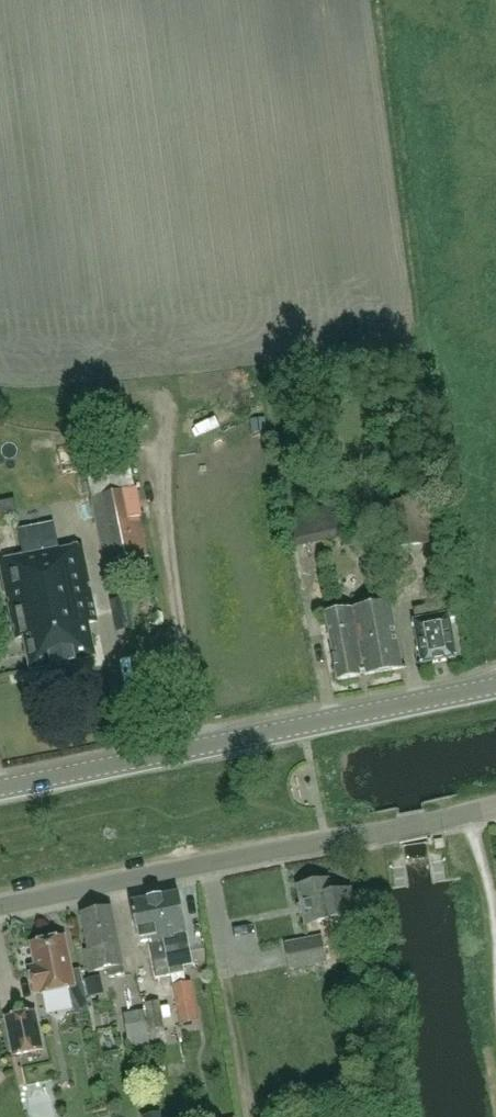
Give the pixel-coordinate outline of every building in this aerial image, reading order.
[(134,487),(92,496),(91,497),(106,565),(149,556),(134,487)] [(417,500),(422,544),(438,542),(433,498),(417,500)] [(417,500),(391,503),(396,547),(422,544),(417,500)] [(344,537),(336,505),(287,516),(294,548),(344,537)] [(24,556),(40,632),(46,631),(53,666),(96,657),(89,623),(98,622),(83,545),(24,556)] [(24,556),(0,561),(15,639),(24,637),(30,670),(53,666),(46,631),(40,632),(24,556)] [(454,601),(413,608),(415,620),(414,620),(422,665),(457,658),(450,619),(457,618),(454,601)] [(360,673),(365,672),(366,675),(402,669),(391,603),(326,614),(338,680),(361,676),(360,673)] [(298,885),(305,925),(337,919),(337,918),(356,914),(351,888),(332,892),(330,879),(298,885)] [(179,892),(155,897),(171,975),(185,972),(182,953),(191,951),(187,932),(179,892)] [(171,975),(155,897),(131,902),(140,942),(149,940),(156,978),(171,975)] [(126,974),(119,944),(112,907),(81,914),(89,950),(85,951),(89,972),(107,969),(109,978),(126,974)] [(70,988),(71,991),(84,988),(81,969),(72,971),(65,935),(31,942),(35,965),(29,966),(34,993),(41,992),(41,993),(70,988)] [(285,942),(289,959),(291,968),(328,961),(322,935),(285,942)] [(173,985),(177,1009),(197,1005),(192,981),(173,985)] [(144,1003),(145,1010),(148,1030),(164,1027),(160,1000),(144,1003)] [(5,1017),(14,1055),(44,1049),(35,1010),(5,1017)] [(124,1013),(131,1055),(152,1051),(148,1030),(145,1010),(124,1013)]
